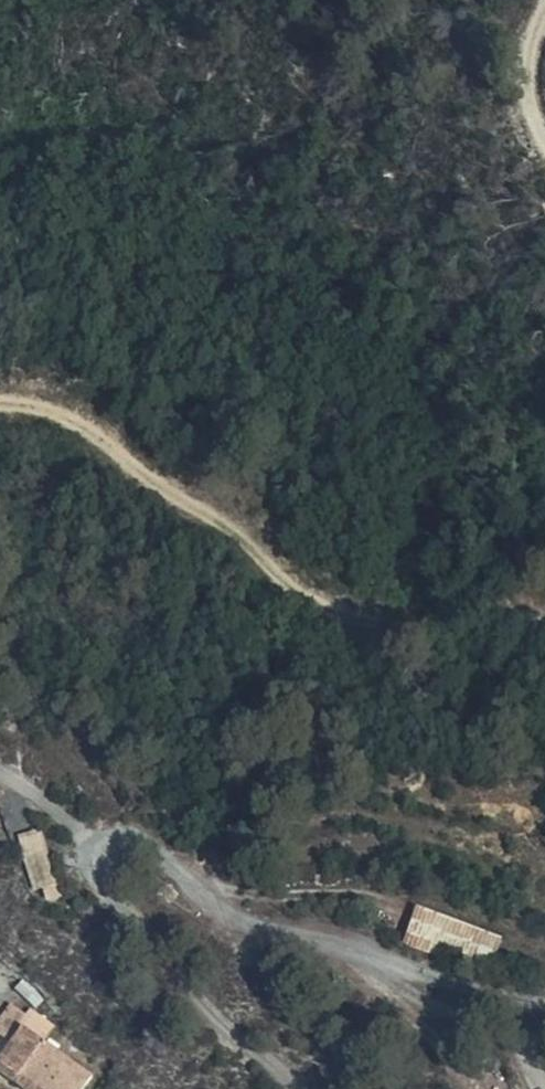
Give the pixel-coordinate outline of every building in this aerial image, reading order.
[(34,897),(58,892),(47,829),(22,833),(34,897)] [(434,949),(445,914),(366,889),(354,924),(434,949)] [(74,1071),(0,1026),(0,1088),(63,1088),(74,1071)]
